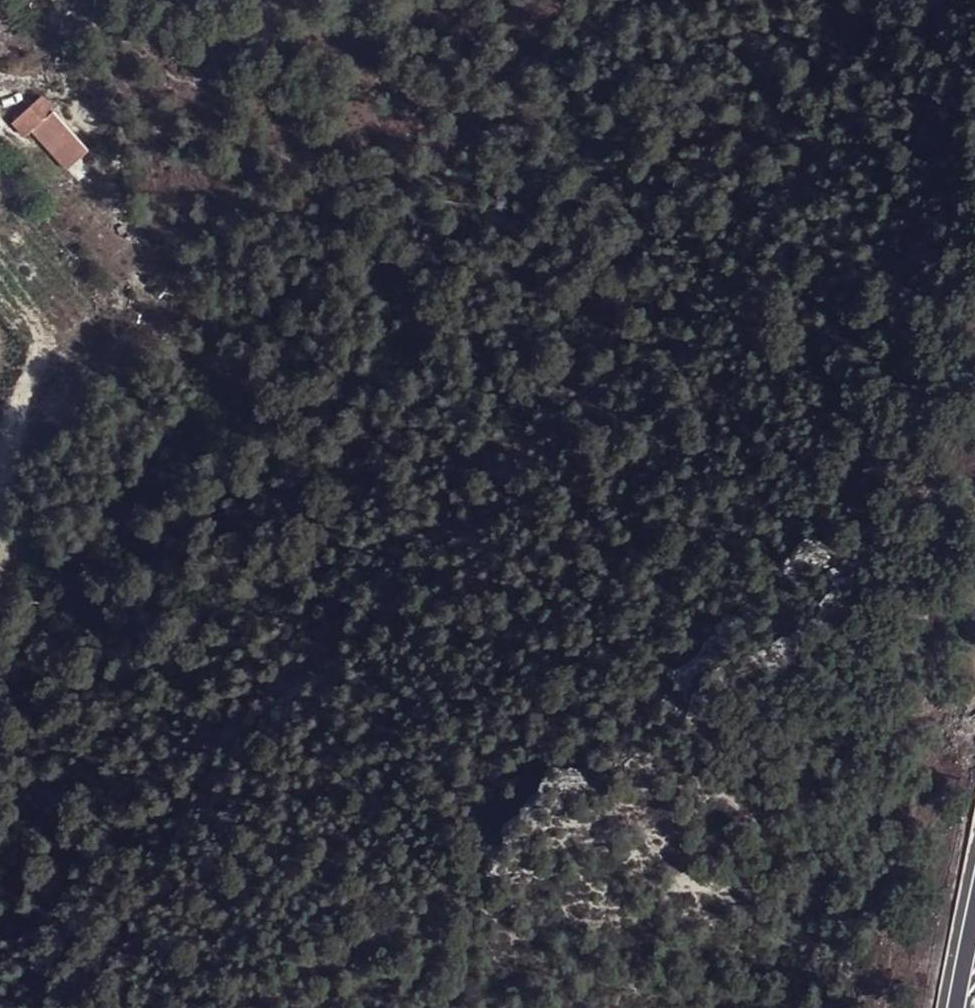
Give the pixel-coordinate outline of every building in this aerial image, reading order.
[(32,128),(54,110),(41,96),(15,120),(26,133),(32,128)] [(54,110),(32,128),(67,169),(89,150),(54,110)]
